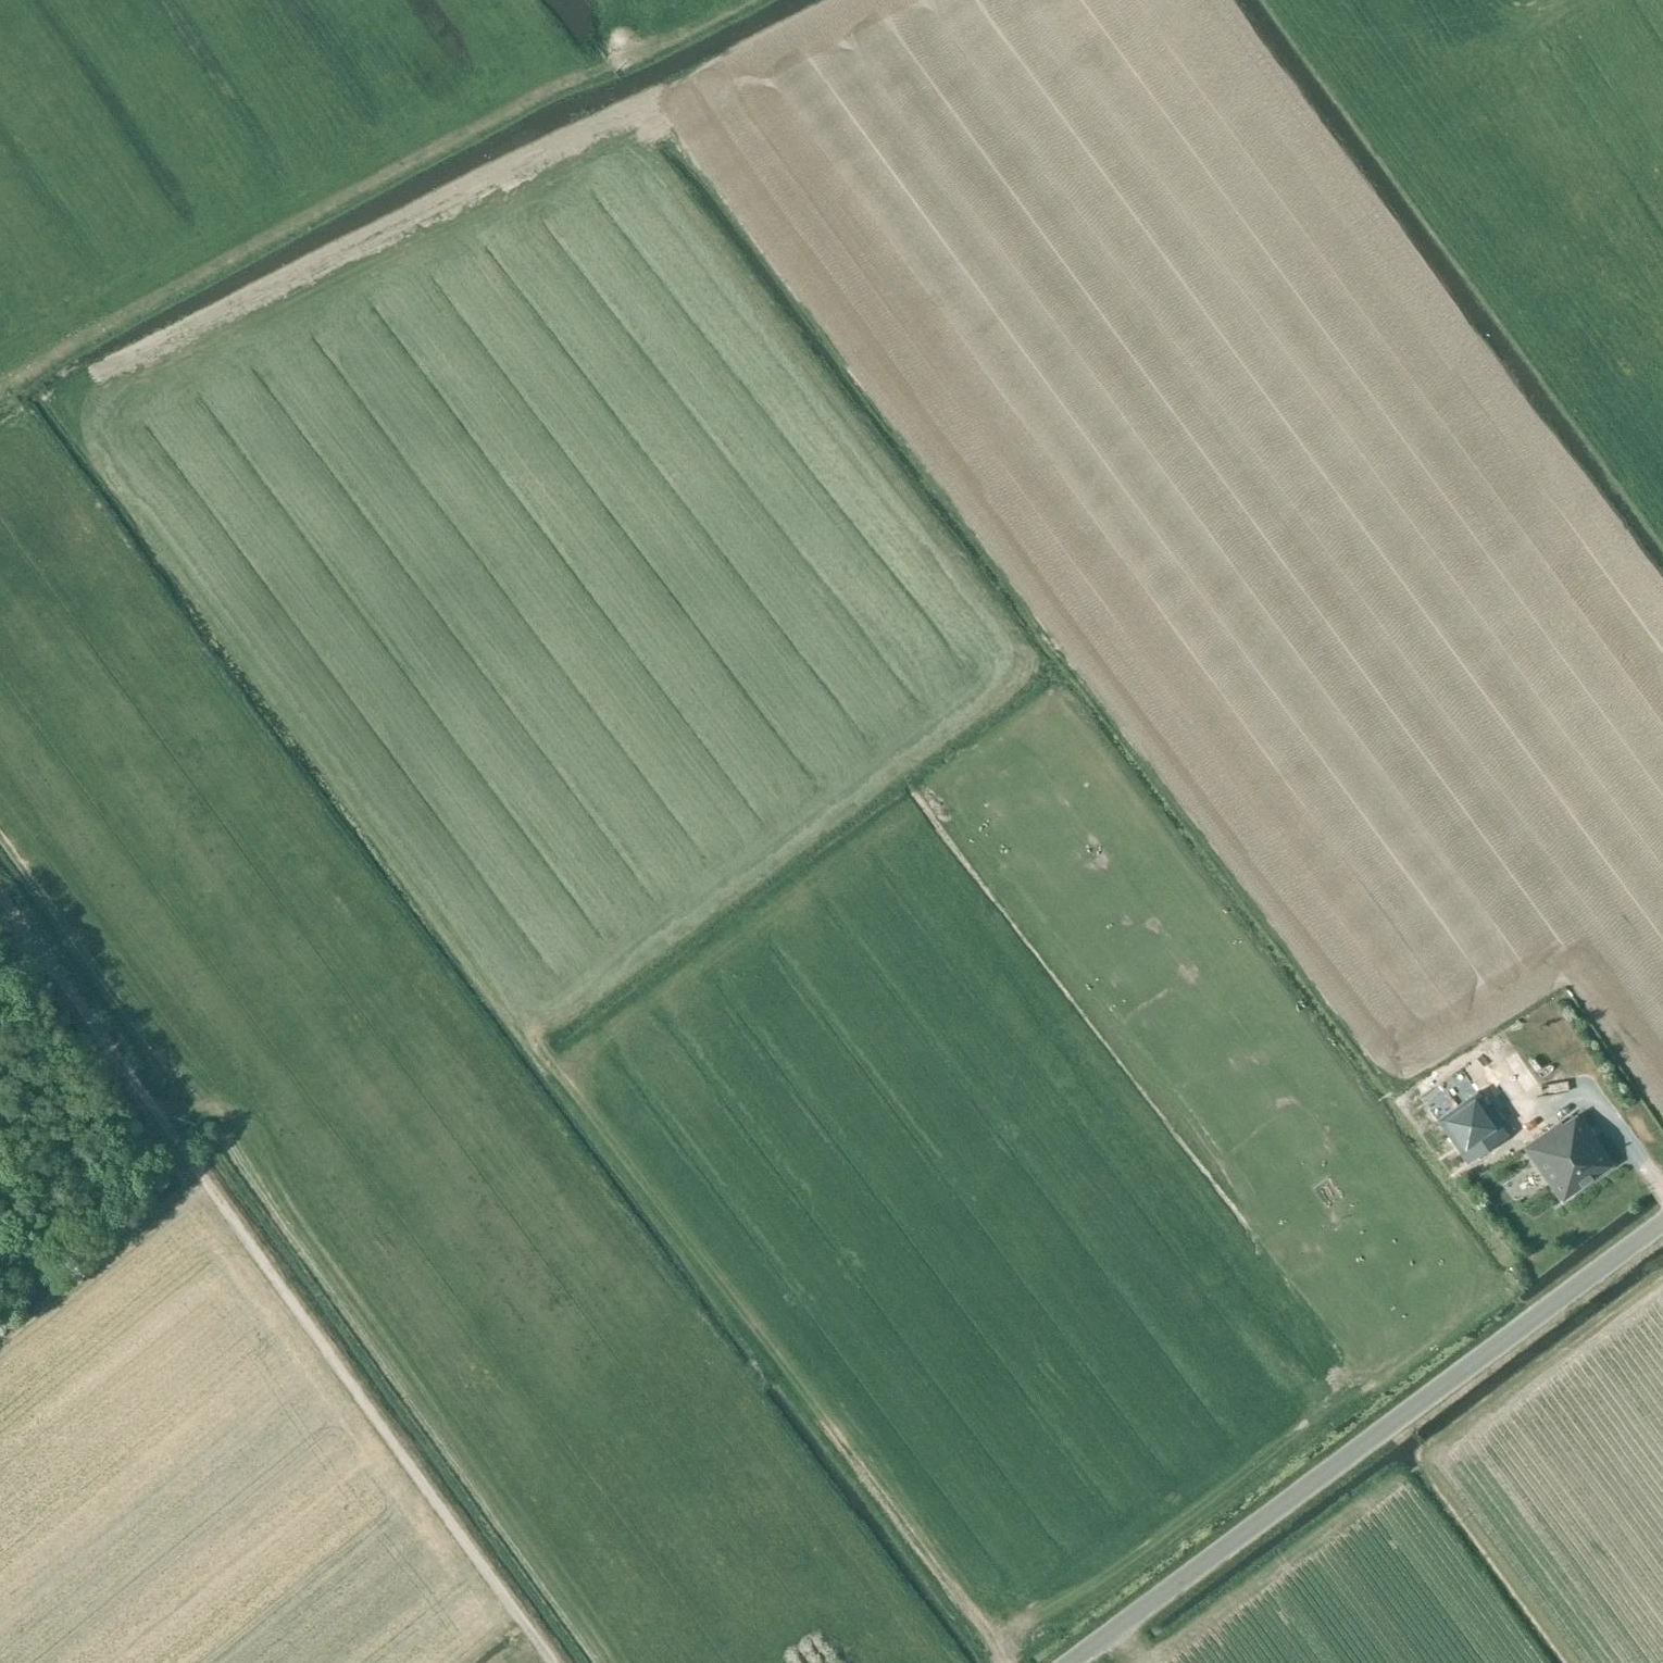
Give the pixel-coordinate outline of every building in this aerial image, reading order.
[(1518,1052),(1505,1060),(1528,1093),(1540,1085),(1518,1052)] [(1480,1091),(1440,1119),(1471,1163),(1510,1135),(1480,1091)] [(1561,1122),(1525,1147),(1563,1201),(1613,1165),(1578,1114),(1563,1125),(1561,1122)]
